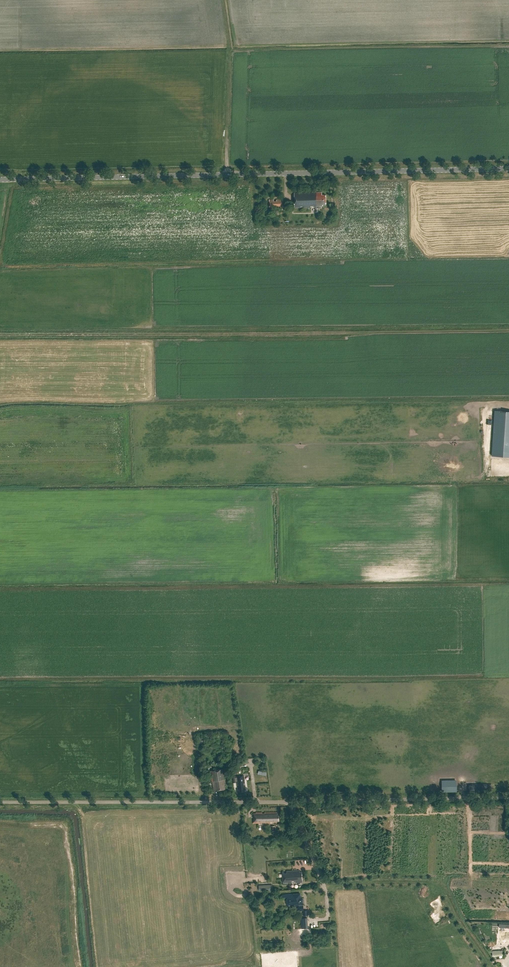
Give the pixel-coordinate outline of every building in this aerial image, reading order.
[(294,193),(295,208),(301,207),(302,206),(302,207),(311,207),(311,206),(313,206),(313,207),(315,207),(315,212),(319,212),(319,209),(317,209),(317,206),(322,206),(322,205),(326,205),(326,195),(322,195),(322,192),(294,193)] [(269,208),(283,208),(283,207),(283,199),(269,200),(269,208)] [(491,456),(508,457),(508,412),(495,411),(491,456)] [(237,765),(231,766),(232,774),(239,773),(237,765)] [(224,783),(226,783),(224,769),(211,771),(214,791),(225,789),(224,783)] [(244,789),(246,789),(244,780),(243,779),(244,778),(244,775),(236,776),(236,778),(235,778),(235,775),(231,776),(232,783),(236,782),(236,781),(237,781),(238,789),(237,789),(237,792),(244,791),(244,789)] [(278,814),(278,812),(257,813),(257,814),(252,814),(252,824),(274,824),(274,823),(280,823),(280,814),(278,814)] [(300,873),(300,870),(283,872),(284,884),(303,882),(302,873),(300,873)] [(282,897),(287,897),(288,907),(298,906),(298,911),(303,910),(304,910),(303,898),(301,898),(301,894),(281,896),(282,897)] [(263,930),(263,939),(279,939),(279,935),(275,936),(275,929),(263,930)]
